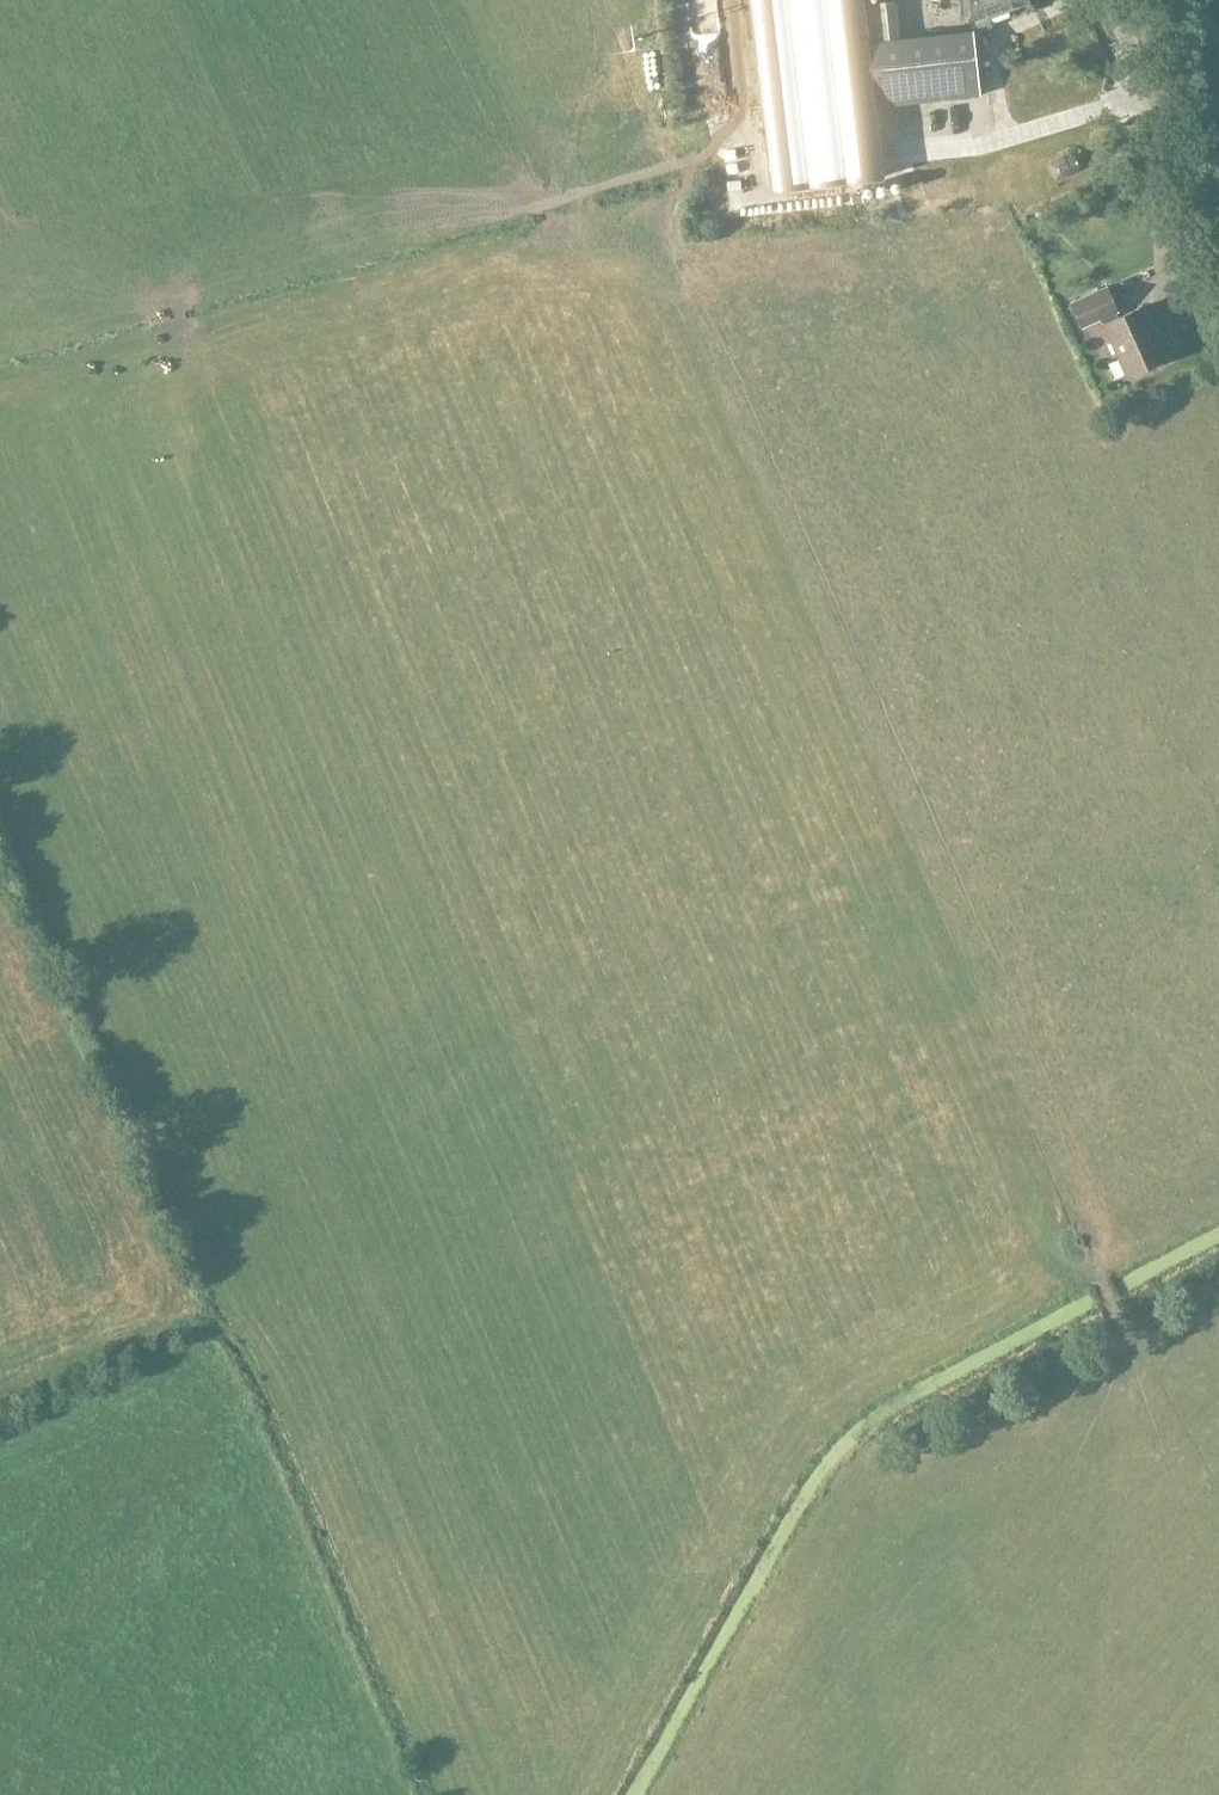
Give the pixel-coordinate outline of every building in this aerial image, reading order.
[(862,5),(862,0),(750,0),(770,188),(882,176),(874,105),(977,94),(971,31),(897,38),(893,2),(862,5)] [(970,25),(1029,1),(1028,0),(969,0),(970,25)] [(692,76),(717,74),(716,59),(691,60),(692,76)] [(720,83),(711,81),(708,93),(696,90),(692,104),(713,109),(720,83)] [(1055,180),(1080,169),(1073,153),(1064,157),(1063,156),(1047,163),(1055,180)] [(1118,316),(1104,286),(1068,303),(1079,327),(1098,319),(1124,376),(1166,358),(1142,305),(1118,316)]
